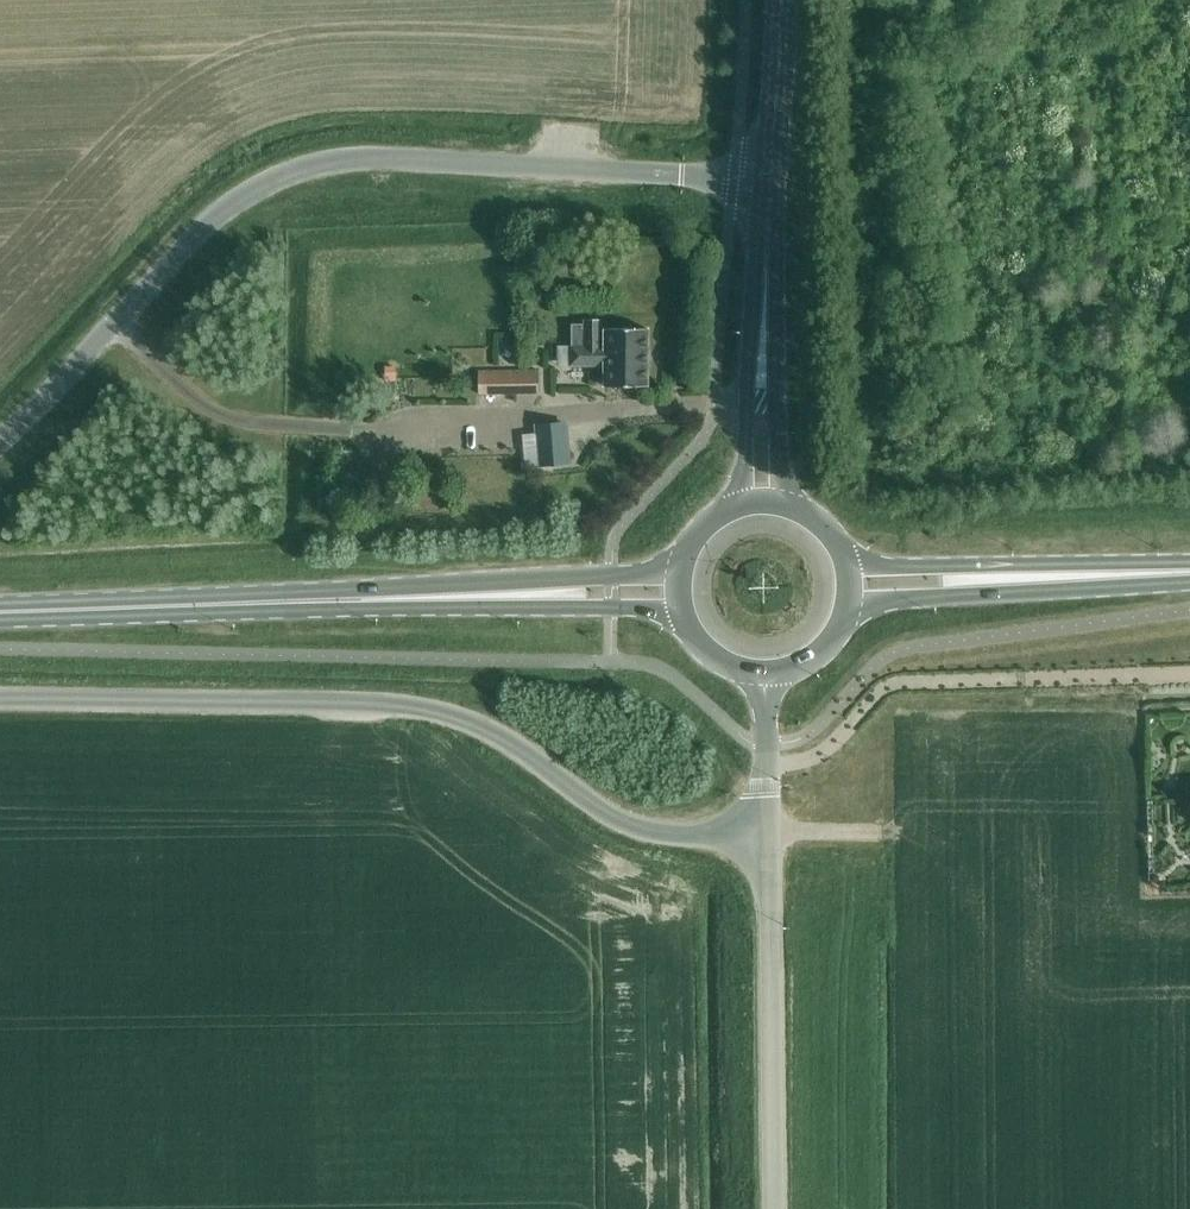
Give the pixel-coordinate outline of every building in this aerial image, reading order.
[(572,346),(570,346),(571,366),(605,366),(605,387),(648,387),(648,329),(623,329),(605,329),(605,346),(602,346),(601,318),(585,318),(585,323),(572,323),(572,346)] [(396,369),(386,369),(386,381),(396,381),(396,369)] [(479,376),(479,393),(534,393),(534,376),(479,376)] [(566,424),(537,427),(540,465),(569,462),(566,424)] [(386,465),(371,466),(373,485),(387,484),(386,465)]
